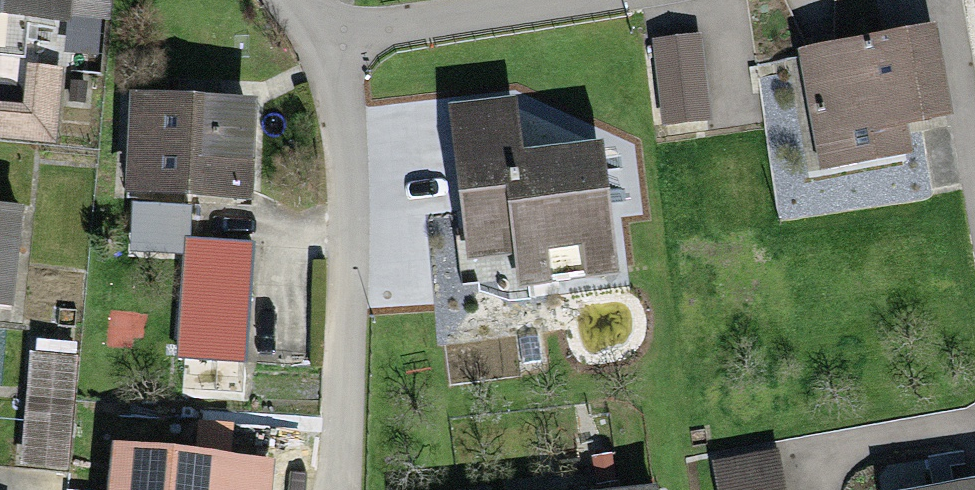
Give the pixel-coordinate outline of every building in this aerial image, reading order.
[(102,21),(103,0),(0,0),(0,14),(102,21)] [(933,25),(801,51),(823,165),(909,148),(903,119),(949,110),(933,25)] [(703,40),(657,44),(663,117),(709,113),(703,40)] [(250,108),(139,98),(131,188),(242,198),(250,108)] [(514,109),(460,112),(467,257),(516,254),(518,286),(613,281),(606,151),(516,156),(514,109)] [(0,215),(0,308),(14,309),(21,217),(0,215)] [(65,354),(25,355),(26,471),(66,470),(65,354)] [(104,453),(101,489),(268,489),(270,466),(104,453)] [(726,467),(726,489),(784,489),(783,466),(726,467)]
